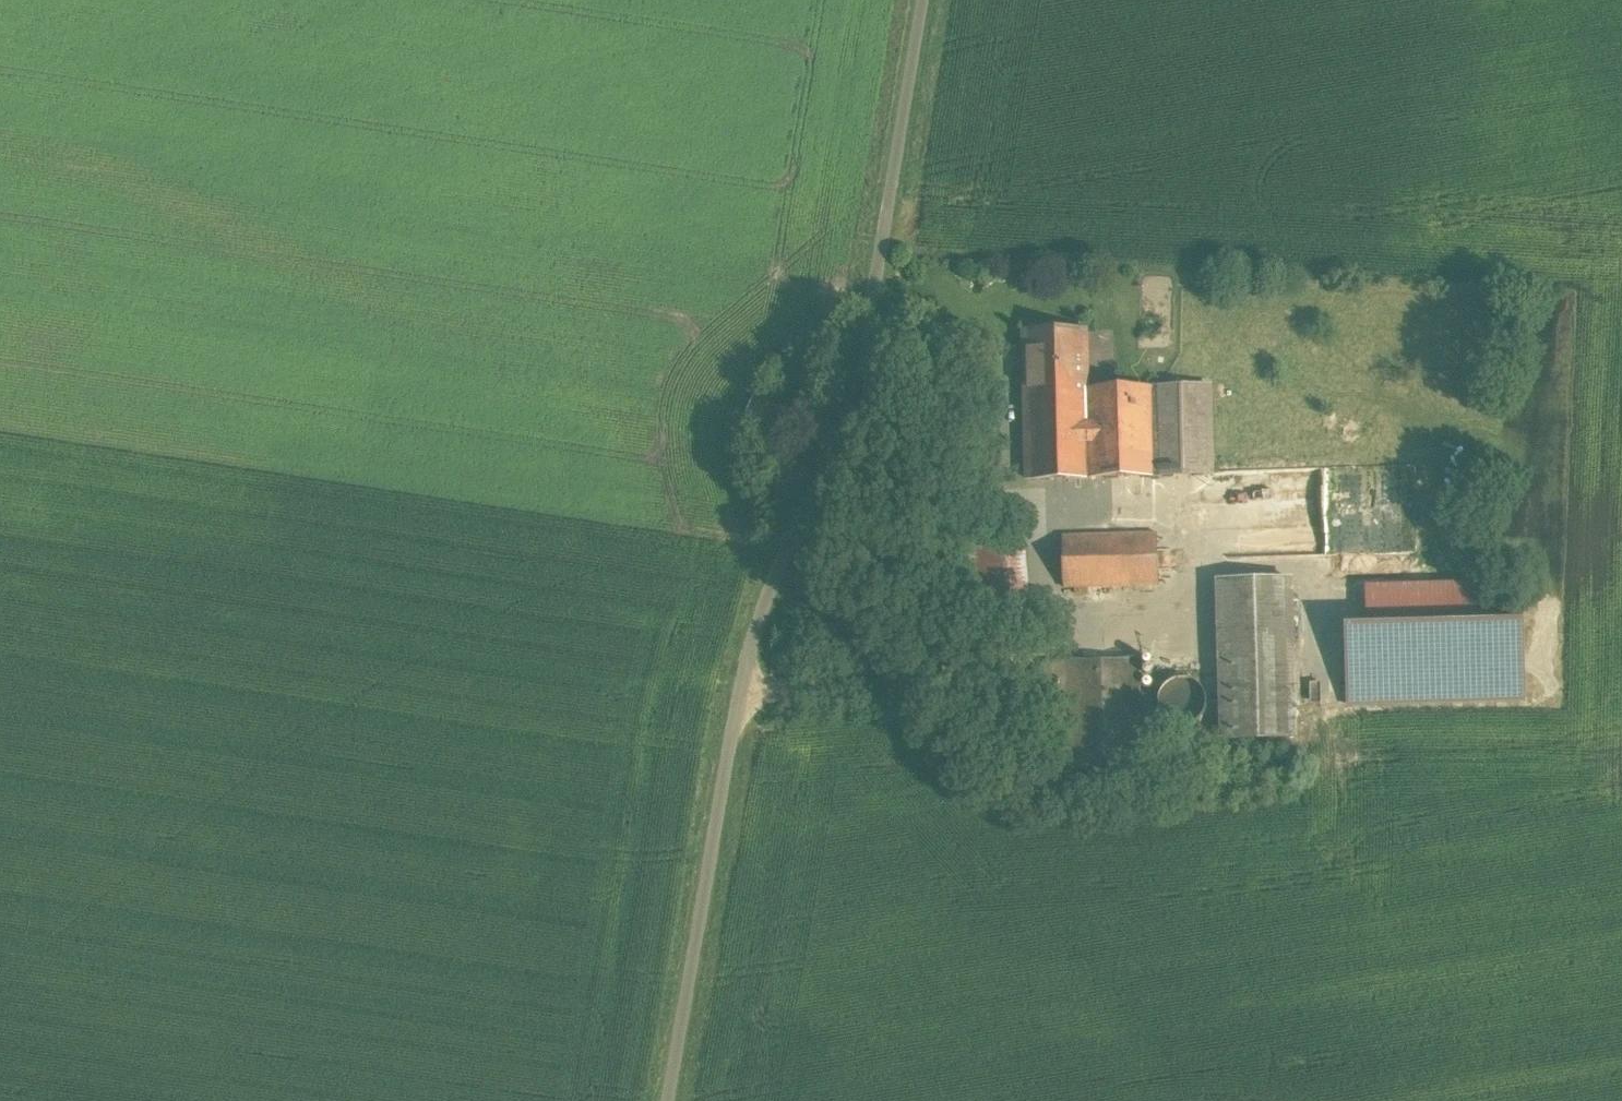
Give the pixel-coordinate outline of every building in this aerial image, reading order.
[(1086,332),(1025,333),(1031,479),(1091,477),(1088,388),(1086,332)] [(1211,384),(1155,386),(1157,475),(1213,473),(1211,384)] [(1155,386),(1088,388),(1091,477),(1157,475),(1155,386)] [(982,433),(976,437),(976,439),(970,440),(971,444),(976,443),(976,445),(983,449),(990,445),(990,437),(982,433)] [(1158,532),(1064,535),(1066,586),(1160,583),(1158,532)] [(1292,578),(1219,580),(1223,738),(1297,736),(1292,578)] [(1020,589),(981,594),(986,628),(1025,623),(1020,589)] [(1523,621),(1348,626),(1350,702),(1525,697),(1523,621)] [(1138,659),(1068,661),(1071,770),(1142,768),(1138,659)] [(1068,661),(1046,661),(1049,771),(1071,770),(1068,661)] [(1181,674),(1176,675),(1172,676),(1168,678),(1164,681),(1162,683),(1158,687),(1156,692),(1155,695),(1155,698),(1155,701),(1155,705),(1156,708),(1157,711),(1159,714),(1161,717),(1164,720),(1167,722),(1171,725),(1177,727),(1183,727),(1188,726),(1192,725),(1194,724),(1198,722),(1201,720),(1203,717),(1206,714),(1207,710),(1209,706),(1209,703),(1209,700),(1209,696),(1208,693),(1207,690),(1206,687),(1204,685),(1201,682),(1198,680),(1195,678),(1191,676),(1186,674),(1181,674)]
